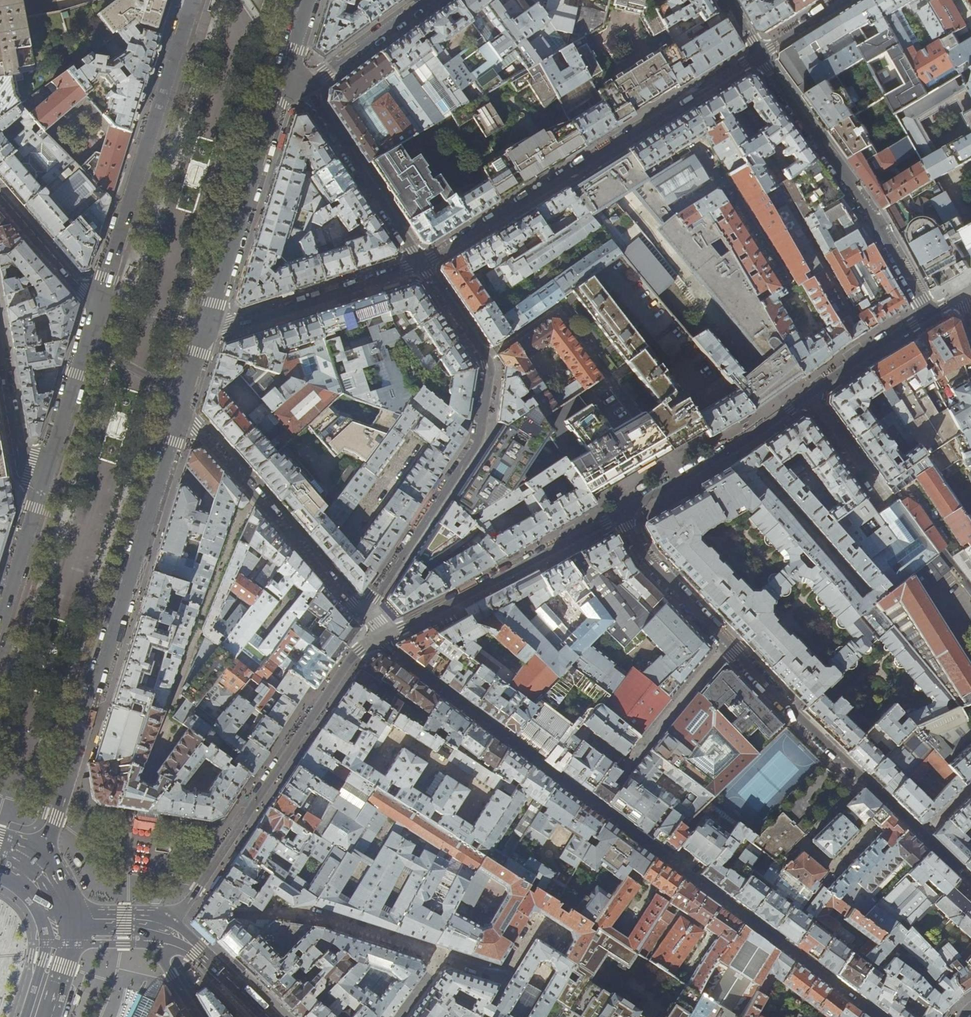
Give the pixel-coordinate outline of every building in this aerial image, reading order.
[(20,105),(65,72),(77,63),(62,14),(23,21),(20,7),(19,0),(0,0),(0,119),(20,105)] [(62,14),(77,63),(91,53),(108,41),(112,37),(117,34),(117,33),(134,21),(137,25),(142,32),(153,35),(160,37),(172,0),(106,0),(62,14)] [(368,24),(356,8),(332,0),(329,0),(322,21),(313,49),(324,57),(348,39),(368,24)] [(356,8),(368,24),(383,13),(396,4),(394,0),(332,0),(356,8)] [(455,0),(452,0),(434,13),(413,28),(421,38),(424,42),(459,92),(473,81),(455,57),(452,60),(444,49),(443,50),(440,46),(472,22),(469,18),(455,0)] [(469,18),(476,13),(479,14),(484,10),(485,7),(487,5),(490,10),(486,14),(500,34),(487,44),(500,61),(476,80),(473,81),(459,92),(469,104),(485,94),(510,80),(538,64),(539,63),(493,0),(455,0),(469,18)] [(539,63),(567,47),(543,15),(535,4),(529,8),(523,0),(493,0),(539,63)] [(535,4),(543,15),(547,0),(532,0),(535,4)] [(543,15),(567,47),(576,9),(567,7),(569,0),(547,0),(543,15)] [(576,9),(567,47),(570,45),(583,37),(603,26),(608,5),(609,0),(599,0),(598,4),(594,3),(593,10),(576,6),(576,9)] [(693,79),(686,67),(683,62),(672,41),(661,21),(655,10),(649,0),(609,0),(608,5),(640,12),(639,17),(659,52),(609,83),(604,86),(599,78),(605,75),(583,37),(570,45),(616,128),(641,112),(668,95),(693,79)] [(671,0),(662,5),(663,6),(655,10),(661,21),(688,5),(686,2),(689,0),(671,0)] [(708,0),(689,0),(686,2),(688,5),(661,21),(672,41),(683,34),(676,23),(681,21),(684,22),(698,13),(703,22),(705,21),(716,14),(709,2),(708,0)] [(749,12),(760,30),(767,32),(781,24),(798,13),(790,0),(774,0),(773,4),(770,3),(771,0),(742,0),(749,12)] [(798,13),(810,6),(819,0),(790,0),(798,13)] [(842,15),(866,57),(897,114),(929,95),(876,0),(866,0),(858,5),(842,15)] [(942,40),(948,36),(928,0),(876,0),(929,95),(961,76),(948,52),(947,51),(942,40)] [(948,36),(942,40),(947,51),(950,50),(955,37),(954,34),(967,26),(952,0),(928,0),(948,36)] [(721,23),(716,14),(705,21),(711,30),(690,43),(685,33),(683,34),(672,41),(683,62),(688,59),(691,64),(686,67),(693,79),(718,63),(742,48),(730,28),(725,20),(721,23)] [(836,76),(866,57),(842,15),(822,28),(781,53),(779,61),(789,74),(804,96),(836,76)] [(133,28),(137,25),(134,21),(117,33),(117,34),(112,37),(119,47),(125,49),(124,51),(115,59),(130,80),(146,84),(147,80),(158,44),(160,37),(153,35),(142,32),(140,36),(140,37),(133,28)] [(691,29),(693,33),(701,28),(699,25),(691,29)] [(421,38),(413,28),(398,39),(380,52),(388,62),(392,59),(395,63),(390,66),(433,125),(452,114),(469,104),(459,92),(424,42),(419,45),(416,41),(421,38)] [(457,55),(476,80),(500,61),(487,44),(482,36),(457,55)] [(948,52),(961,76),(963,75),(970,70),(970,39),(948,52)] [(599,138),(616,128),(570,45),(567,47),(539,63),(538,64),(556,97),(569,120),(584,148),(599,138)] [(388,62),(380,52),(353,72),(343,79),(329,89),(327,102),(328,103),(348,132),(368,163),(398,145),(433,125),(390,66),(388,62)] [(93,56),(91,53),(77,63),(65,72),(85,96),(91,91),(89,88),(94,84),(97,77),(102,79),(112,91),(111,92),(110,92),(108,94),(106,99),(109,100),(105,111),(101,114),(112,127),(130,133),(138,109),(140,103),(146,84),(130,80),(115,59),(114,58),(109,61),(105,61),(105,58),(93,56)] [(556,97),(538,64),(510,80),(516,92),(529,84),(544,110),(556,97)] [(963,75),(970,89),(970,70),(963,75)] [(101,114),(85,96),(65,72),(20,105),(35,124),(38,127),(41,130),(44,133),(71,108),(74,111),(81,105),(106,135),(100,155),(95,153),(78,168),(105,194),(110,200),(117,176),(130,133),(112,127),(101,114)] [(609,83),(605,75),(599,78),(604,86),(609,83)] [(754,77),(746,75),(736,82),(711,97),(692,109),(706,131),(720,123),(741,159),(746,156),(752,165),(747,168),(763,195),(764,194),(775,187),(759,162),(772,154),(768,149),(763,140),(787,123),(768,96),(754,77)] [(961,76),(929,95),(897,114),(909,136),(918,152),(924,162),(934,180),(970,250),(970,89),(963,75),(961,76)] [(861,112),(845,88),(845,89),(836,76),(804,96),(817,113),(830,132),(855,116),(861,112)] [(504,126),(485,94),(469,104),(452,114),(458,126),(473,117),(485,137),(504,126)] [(35,124),(20,105),(0,119),(0,165),(34,135),(31,131),(31,129),(31,127),(35,124)] [(741,159),(720,123),(706,131),(692,109),(682,115),(662,128),(640,142),(627,150),(685,228),(707,215),(754,296),(766,289),(770,295),(782,288),(781,287),(780,288),(720,192),(715,190),(692,153),(673,165),(670,161),(656,171),(652,166),(697,138),(704,133),(720,160),(722,160),(730,173),(729,174),(798,286),(801,285),(812,278),(764,194),(763,195),(747,168),(741,159)] [(324,142),(305,114),(293,116),(285,141),(284,145),(277,169),(301,176),(304,168),(304,160),(308,160),(310,167),(315,174),(336,160),(324,142)] [(855,116),(830,132),(839,144),(850,159),(863,151),(869,161),(879,155),(864,131),(867,129),(864,125),(862,127),(855,116)] [(565,160),(584,148),(569,120),(567,121),(564,123),(563,122),(554,125),(541,131),(522,142),(481,169),(487,180),(498,201),(518,189),(516,187),(518,186),(522,184),(523,186),(565,160)] [(800,140),(787,123),(763,140),(768,149),(778,141),(781,141),(785,148),(781,150),(781,152),(783,156),(786,156),(789,154),(793,160),(791,159),(791,161),(792,162),(781,170),(788,180),(791,178),(814,161),(800,140)] [(41,130),(38,132),(34,135),(0,165),(0,178),(6,186),(24,206),(73,162),(44,133),(41,130)] [(879,155),(869,161),(878,177),(891,169),(899,164),(899,163),(918,152),(909,136),(879,155)] [(429,180),(430,179),(427,175),(428,174),(424,168),(426,167),(418,155),(410,160),(410,161),(408,161),(408,160),(398,145),(370,162),(389,190),(394,197),(393,200),(407,222),(433,207),(444,201),(452,196),(438,175),(432,179),(432,180),(429,180)] [(654,247),(614,199),(630,189),(670,237),(685,228),(627,150),(611,160),(583,177),(566,188),(587,213),(622,255),(628,262),(654,247)] [(863,151),(850,159),(866,182),(884,208),(885,207),(934,180),(924,162),(883,187),(878,177),(869,161),(863,151)] [(346,175),(336,160),(315,174),(313,175),(328,198),(323,202),(326,206),(327,206),(335,200),(354,187),(348,177),(346,175)] [(827,179),(814,161),(791,178),(811,215),(840,197),(827,179)] [(78,168),(73,162),(24,206),(26,208),(53,240),(75,220),(105,194),(78,168)] [(277,169),(272,182),(265,207),(264,210),(252,249),(276,257),(283,259),(308,232),(311,223),(314,215),(326,206),(323,202),(309,181),(309,178),(301,176),(277,169)] [(907,304),(893,279),(866,233),(856,219),(840,197),(811,215),(791,178),(788,180),(775,187),(764,194),(812,278),(849,342),(863,334),(867,331),(908,305),(907,304)] [(464,189),(453,196),(468,220),(483,211),(498,201),(487,180),(466,192),(464,189)] [(934,180),(885,207),(894,223),(918,265),(932,291),(936,289),(939,287),(934,276),(958,263),(963,273),(970,269),(970,250),(934,180)] [(364,201),(354,187),(335,200),(338,205),(330,210),(327,206),(326,206),(314,215),(311,223),(320,227),(337,215),(344,226),(342,227),(336,219),(323,228),(343,235),(356,226),(373,215),(364,201)] [(587,213),(566,188),(551,197),(532,209),(542,223),(549,219),(555,221),(571,210),(572,212),(573,212),(574,215),(566,218),(552,225),(547,223),(543,226),(551,237),(587,213)] [(75,220),(53,240),(57,245),(64,252),(81,272),(85,271),(88,270),(95,248),(96,244),(97,239),(98,238),(110,200),(105,194),(75,220)] [(453,196),(452,196),(444,201),(448,207),(433,216),(431,213),(434,212),(434,210),(433,207),(407,222),(415,233),(422,243),(429,244),(446,234),(468,220),(453,196)] [(542,223),(532,209),(514,220),(493,233),(513,260),(528,251),(522,242),(523,241),(523,240),(534,234),(534,233),(536,232),(541,240),(538,242),(537,241),(529,246),(531,249),(551,237),(543,226),(542,223)] [(513,260),(493,233),(476,244),(449,261),(441,266),(440,271),(455,292),(465,308),(475,324),(491,347),(557,302),(571,291),(622,255),(587,213),(551,237),(531,249),(528,251),(513,260)] [(23,241),(12,229),(0,215),(0,255),(9,253),(23,241)] [(394,257),(397,250),(385,233),(373,215),(356,226),(343,235),(354,270),(368,266),(394,257)] [(754,296),(707,215),(685,228),(670,237),(698,269),(690,275),(727,318),(757,300),(754,296)] [(311,223),(308,232),(324,280),(339,275),(354,270),(343,235),(323,228),(320,227),(311,223)] [(293,290),(308,285),(324,280),(308,232),(283,259),(286,266),(293,290)] [(9,253),(0,255),(0,268),(1,273),(5,295),(22,289),(28,287),(27,285),(26,283),(29,282),(31,286),(53,277),(35,256),(23,241),(9,253)] [(679,279),(654,247),(628,262),(657,297),(679,279)] [(274,265),(276,257),(252,249),(246,269),(243,278),(235,302),(241,307),(271,297),(293,290),(286,266),(277,269),(272,273),(269,270),(274,265)] [(657,297),(628,262),(622,255),(571,291),(574,294),(584,308),(596,323),(620,355),(643,385),(658,406),(644,417),(651,427),(669,451),(673,449),(696,436),(705,430),(688,404),(661,368),(695,343),(692,339),(657,297)] [(72,299),(53,277),(31,286),(28,287),(22,289),(5,295),(6,302),(7,308),(8,315),(10,325),(38,316),(36,312),(42,309),(44,314),(72,299)] [(849,342),(812,278),(801,285),(826,328),(803,342),(798,341),(794,333),(795,332),(776,300),(786,294),(783,288),(782,288),(770,295),(766,297),(762,300),(758,302),(801,377),(802,378),(834,354),(849,342)] [(427,296),(420,285),(413,283),(399,287),(382,293),(391,321),(402,338),(439,313),(427,296)] [(428,376),(402,338),(391,321),(382,293),(372,296),(339,307),(315,314),(342,395),(400,415),(407,406),(421,386),(428,376)] [(74,301),(72,299),(44,314),(42,315),(38,316),(10,325),(11,329),(13,342),(15,350),(67,341),(72,323),(73,320),(78,305),(74,301)] [(801,377),(758,302),(757,300),(727,318),(763,361),(745,376),(743,374),(712,336),(711,337),(706,331),(692,339),(695,343),(724,378),(729,384),(730,383),(754,411),(758,408),(782,391),(801,377)] [(437,364),(440,360),(455,338),(448,327),(439,313),(402,338),(428,376),(437,364)] [(294,321),(274,327),(281,349),(282,351),(314,341),(315,346),(283,356),(277,374),(305,383),(342,395),(315,314),(305,318),(294,321)] [(940,324),(929,332),(910,344),(926,372),(928,371),(935,379),(957,366),(970,362),(964,339),(958,321),(951,318),(940,324)] [(550,319),(497,355),(502,362),(505,367),(503,380),(516,377),(526,392),(530,389),(534,395),(530,398),(535,406),(543,417),(578,395),(602,379),(558,320),(550,319)] [(265,331),(251,335),(258,356),(264,354),(266,356),(268,362),(265,370),(277,374),(283,356),(284,355),(277,353),(276,350),(281,349),(274,327),(265,331)] [(221,347),(219,355),(235,360),(239,361),(240,358),(241,357),(242,357),(243,358),(244,358),(245,359),(244,363),(249,365),(253,366),(254,363),(253,358),(258,356),(251,335),(239,339),(222,344),(221,347)] [(455,338),(440,360),(448,373),(446,376),(437,368),(439,366),(437,364),(428,376),(421,386),(468,424),(472,395),(476,369),(465,352),(455,338)] [(37,436),(51,393),(58,369),(59,365),(67,341),(15,350),(21,388),(28,426),(30,437),(37,436)] [(891,355),(867,369),(894,410),(925,456),(926,456),(959,434),(947,409),(938,414),(922,388),(934,381),(933,380),(935,379),(928,371),(926,372),(910,344),(909,343),(901,348),(892,354),(891,355)] [(234,365),(235,360),(219,355),(209,386),(204,403),(201,411),(212,423),(224,437),(232,447),(254,428),(220,390),(238,374),(263,402),(248,415),(256,425),(305,383),(277,374),(265,370),(253,366),(249,365),(240,373),(241,372),(241,370),(241,369),(240,368),(239,367),(234,365)] [(957,366),(935,379),(934,381),(939,390),(937,391),(947,409),(959,434),(970,427),(970,362),(957,366)] [(867,369),(848,383),(829,396),(828,404),(854,439),(894,410),(867,369)] [(526,392),(516,377),(503,380),(501,400),(498,422),(503,424),(505,425),(535,406),(530,398),(522,404),(518,400),(526,392)] [(724,378),(688,404),(705,430),(710,437),(735,422),(754,411),(730,383),(729,384),(724,378)] [(305,426),(342,395),(305,383),(256,425),(254,428),(232,447),(242,458),(253,471),(282,446),(305,426)] [(421,386),(407,406),(450,441),(440,454),(449,460),(463,439),(466,434),(468,424),(421,386)] [(333,457),(341,451),(341,450),(352,453),(364,463),(400,415),(342,395),(305,426),(333,457)] [(636,416),(632,419),(609,432),(589,405),(587,406),(578,395),(543,417),(552,431),(553,433),(550,435),(549,435),(549,436),(557,448),(556,448),(563,458),(572,471),(589,498),(609,486),(617,481),(660,456),(665,454),(669,451),(651,427),(644,417),(641,413),(636,416)] [(400,415),(364,463),(362,466),(357,471),(329,509),(309,535),(322,550),(343,573),(360,594),(367,584),(375,573),(374,573),(391,547),(412,515),(434,483),(449,460),(440,454),(450,441),(407,406),(400,415)] [(524,483),(524,482),(526,481),(522,474),(549,436),(549,435),(550,435),(552,431),(543,417),(535,406),(505,425),(503,424),(496,433),(467,477),(451,502),(468,518),(524,483)] [(925,456),(894,410),(854,439),(869,461),(886,484),(925,456)] [(783,429),(763,444),(780,465),(796,454),(800,454),(804,458),(787,470),(797,481),(834,454),(808,418),(800,417),(783,429)] [(959,434),(926,456),(937,473),(957,461),(962,459),(965,467),(968,466),(970,474),(970,427),(959,434)] [(785,471),(780,465),(763,444),(747,455),(729,468),(878,640),(893,626),(875,604),(893,591),(866,561),(833,522),(825,513),(821,508),(797,481),(787,470),(785,471)] [(323,491),(297,462),(300,460),(298,458),(296,460),(282,446),(253,471),(263,483),(280,502),(296,520),(309,535),(329,509),(326,507),(320,500),(324,494),(324,492),(323,491)] [(214,499),(214,498),(216,492),(223,472),(211,458),(202,448),(190,450),(187,460),(185,466),(206,490),(203,500),(196,498),(183,483),(179,485),(177,493),(165,530),(159,550),(194,560),(214,499)] [(837,504),(825,513),(833,522),(866,498),(834,454),(797,481),(821,508),(831,501),(823,491),(826,489),(837,504)] [(926,456),(925,456),(886,484),(893,493),(915,478),(960,545),(966,542),(969,546),(960,552),(957,548),(949,554),(970,582),(970,524),(966,516),(937,473),(926,456)] [(348,466),(349,465),(357,471),(362,466),(353,459),(352,461),(349,458),(345,463),(348,466)] [(531,495),(552,530),(577,515),(594,505),(589,498),(572,471),(563,458),(534,476),(526,481),(524,482),(524,483),(533,493),(531,495)] [(678,503),(659,515),(654,518),(643,524),(647,531),(653,543),(657,549),(682,576),(705,600),(725,621),(745,642),(769,667),(791,690),(806,706),(802,711),(803,711),(812,719),(825,731),(847,752),(846,753),(858,764),(869,774),(912,729),(913,728),(960,708),(893,626),(878,640),(729,468),(728,467),(713,476),(697,486),(700,490),(695,493),(678,503)] [(141,768),(164,711),(162,711),(172,682),(195,619),(215,561),(223,539),(235,506),(240,508),(242,507),(246,503),(247,503),(248,501),(239,491),(237,489),(223,472),(216,492),(214,498),(214,499),(194,560),(187,583),(182,597),(177,613),(173,627),(165,652),(157,678),(144,716),(124,777),(115,807),(132,809),(146,811),(163,789),(171,779),(199,743),(202,739),(187,728),(155,773),(157,777),(154,784),(150,786),(143,783),(138,781),(137,776),(141,768)] [(6,538),(8,531),(10,526),(14,513),(8,478),(0,479),(0,558),(6,538)] [(552,530),(531,495),(533,493),(524,483),(468,518),(479,529),(506,556),(522,547),(552,530)] [(905,497),(899,501),(938,554),(940,553),(945,549),(947,547),(918,507),(905,497)] [(878,515),(866,498),(833,522),(866,561),(896,539),(878,515)] [(898,500),(878,515),(896,539),(866,561),(893,591),(912,575),(938,554),(899,501),(898,500)] [(479,529),(468,518),(451,502),(445,511),(437,523),(465,542),(479,529)] [(211,628),(261,517),(258,513),(254,508),(203,624),(206,637),(206,638),(180,695),(185,699),(179,708),(171,717),(181,724),(202,698),(217,679),(234,658),(219,648),(225,640),(211,628)] [(225,640),(292,553),(278,536),(261,517),(211,628),(225,640)] [(506,556),(479,529),(465,542),(437,523),(425,542),(413,560),(423,567),(424,569),(445,557),(446,558),(459,548),(461,550),(467,545),(470,548),(428,572),(437,579),(446,591),(474,575),(496,562),(506,556)] [(597,541),(579,552),(586,564),(587,564),(599,573),(611,566),(616,575),(619,573),(623,579),(618,582),(620,584),(637,572),(632,567),(612,532),(597,541)] [(945,549),(940,553),(970,593),(970,582),(949,554),(945,549)] [(187,583),(194,560),(159,550),(156,560),(152,572),(187,583)] [(293,552),(292,553),(225,640),(219,648),(234,658),(241,650),(261,665),(267,657),(288,630),(322,586),(314,576),(308,570),(293,552)] [(574,555),(566,559),(612,620),(604,628),(622,647),(640,629),(652,616),(620,584),(617,586),(599,573),(587,564),(586,564),(579,552),(574,555)] [(543,573),(540,575),(552,596),(559,592),(560,594),(562,594),(575,587),(573,584),(576,582),(582,592),(566,601),(567,602),(575,597),(579,604),(565,616),(560,611),(561,610),(557,606),(555,608),(547,600),(534,611),(537,614),(577,657),(590,644),(604,628),(612,620),(566,559),(543,573)] [(417,577),(423,567),(413,560),(400,579),(387,599),(388,600),(401,614),(424,602),(446,591),(437,579),(428,572),(422,581),(417,577)] [(547,600),(552,596),(540,575),(538,571),(523,578),(513,584),(483,600),(465,609),(467,612),(469,615),(474,624),(496,631),(503,625),(511,633),(558,677),(571,664),(577,657),(537,614),(528,622),(511,603),(521,598),(528,595),(534,606),(531,608),(533,611),(534,611),(547,600)] [(182,597),(187,583),(152,572),(145,596),(138,617),(157,622),(163,624),(173,627),(177,613),(169,610),(168,613),(163,612),(170,590),(174,591),(174,594),(182,597)] [(669,599),(637,572),(620,584),(652,616),(666,602),(669,599)] [(912,575),(893,591),(875,604),(893,626),(960,708),(970,704),(970,669),(912,575)] [(346,645),(355,633),(359,628),(341,608),(322,586),(288,630),(334,663),(337,658),(342,651),(346,645)] [(652,616),(640,629),(662,654),(659,657),(658,656),(640,673),(656,687),(703,642),(706,639),(695,628),(692,630),(666,602),(652,616)] [(502,644),(511,633),(503,625),(496,631),(474,624),(469,615),(463,619),(438,634),(467,655),(470,657),(481,666),(483,667),(491,657),(471,641),(488,631),(502,644)] [(154,630),(157,622),(138,617),(125,660),(119,678),(111,705),(144,716),(157,678),(148,675),(154,654),(149,652),(150,648),(165,652),(173,627),(163,624),(161,632),(154,630)] [(457,670),(467,655),(438,634),(429,627),(423,631),(395,645),(396,645),(409,656),(448,685),(459,693),(481,666),(470,657),(467,660),(470,662),(461,673),(457,670)] [(267,657),(277,665),(281,668),(282,669),(284,667),(309,685),(315,689),(323,678),(324,676),(330,668),(334,663),(288,630),(267,657)] [(511,633),(502,644),(524,663),(515,676),(491,657),(483,667),(496,677),(524,698),(503,726),(508,730),(515,735),(536,707),(533,704),(558,677),(511,633)] [(702,661),(711,650),(707,645),(703,642),(656,687),(670,698),(673,694),(682,684),(692,672),(702,661)] [(610,694),(626,674),(590,644),(577,657),(571,664),(610,694)] [(254,674),(261,665),(241,650),(234,658),(217,679),(280,728),(288,716),(295,705),(254,674)] [(380,652),(373,659),(361,670),(357,675),(352,682),(400,712),(422,726),(440,697),(428,688),(415,678),(407,672),(387,657),(380,652)] [(270,675),(277,665),(267,657),(261,665),(254,674),(295,705),(303,694),(305,691),(309,685),(284,667),(282,669),(281,668),(278,672),(280,674),(282,672),(283,673),(281,676),(283,678),(280,683),(270,675)] [(732,671),(724,663),(714,675),(714,676),(706,685),(698,694),(757,755),(786,728),(777,719),(769,711),(762,703),(755,696),(747,687),(739,679),(732,671)] [(571,664),(558,677),(533,704),(536,707),(547,715),(525,743),(536,751),(552,763),(560,769),(581,741),(573,735),(591,715),(632,746),(635,742),(641,736),(602,705),(610,694),(571,664)] [(483,667),(481,666),(459,693),(468,700),(476,706),(496,677),(483,667)] [(670,698),(656,687),(640,673),(632,667),(626,674),(610,694),(602,705),(641,736),(655,718),(671,699),(670,698)] [(496,677),(476,706),(490,716),(503,726),(524,698),(496,677)] [(245,735),(265,750),(270,743),(273,738),(280,728),(217,679),(202,698),(246,732),(245,735)] [(348,688),(343,696),(391,727),(392,724),(400,712),(352,682),(348,688)] [(698,694),(698,693),(682,712),(659,740),(658,741),(650,750),(668,764),(713,797),(757,755),(698,694)] [(339,703),(332,714),(344,721),(344,720),(361,731),(358,737),(356,740),(352,746),(321,729),(318,733),(311,745),(376,787),(413,810),(448,832),(476,850),(516,788),(511,784),(492,773),(475,762),(470,759),(463,754),(455,748),(450,755),(438,747),(443,740),(422,726),(400,712),(392,724),(416,739),(496,790),(472,827),(453,815),(468,790),(440,772),(426,793),(432,796),(430,800),(410,787),(426,764),(413,756),(402,749),(384,777),(360,762),(362,760),(370,746),(377,750),(391,727),(343,696),(339,703)] [(456,709),(440,697),(422,726),(443,740),(438,747),(450,755),(455,748),(472,721),(456,709)] [(250,774),(252,776),(260,764),(269,753),(265,750),(245,735),(246,732),(202,698),(181,724),(184,726),(187,728),(202,739),(209,744),(216,749),(222,742),(238,754),(233,762),(250,774)] [(87,764),(93,797),(100,804),(107,806),(115,807),(124,777),(144,716),(111,705),(103,730),(96,753),(94,760),(93,763),(89,763),(87,763),(87,764)] [(536,707),(515,735),(522,740),(525,743),(547,715),(536,707)] [(960,708),(913,728),(933,750),(955,777),(964,786),(970,777),(970,728),(960,708)] [(327,720),(321,729),(352,746),(356,740),(350,737),(353,733),(358,737),(361,731),(344,720),(344,721),(332,714),(327,720)] [(616,766),(632,746),(591,715),(573,735),(581,741),(560,769),(570,776),(581,785),(591,792),(613,765),(615,766),(616,766)] [(477,725),(472,721),(455,748),(463,754),(466,748),(474,754),(470,759),(475,762),(479,757),(492,736),(481,728),(477,725)] [(890,795),(933,750),(913,728),(912,729),(869,774),(879,784),(884,789),(890,795)] [(500,742),(492,736),(479,757),(495,767),(507,748),(500,742)] [(206,748),(199,743),(171,779),(175,782),(167,792),(163,789),(146,811),(164,814),(190,818),(194,791),(184,789),(182,787),(204,758),(209,762),(217,750),(216,749),(209,744),(206,748)] [(297,765),(338,792),(330,805),(354,820),(376,787),(311,745),(304,756),(297,765)] [(514,753),(507,748),(495,767),(492,773),(511,784),(514,780),(519,783),(531,765),(525,761),(514,753)] [(233,762),(217,750),(209,762),(214,766),(212,769),(212,771),(218,774),(206,792),(194,791),(190,818),(210,821),(222,816),(226,810),(237,793),(250,774),(233,762)] [(639,764),(628,777),(658,799),(683,818),(687,821),(713,797),(668,764),(650,750),(639,764)] [(890,795),(903,807),(915,819),(955,777),(933,750),(890,795)] [(320,821),(330,805),(338,792),(297,765),(287,780),(279,793),(320,821)] [(538,771),(531,765),(519,783),(516,788),(476,850),(484,855),(503,867),(512,852),(523,835),(556,784),(543,775),(538,771)] [(622,771),(616,766),(615,766),(613,765),(591,792),(603,801),(607,804),(620,788),(619,787),(616,785),(612,783),(622,771)] [(636,827),(658,799),(628,777),(627,777),(619,787),(620,788),(607,804),(610,807),(611,806),(615,809),(621,810),(624,812),(626,814),(630,820),(634,823),(633,824),(636,827)] [(944,805),(964,786),(955,777),(915,819),(917,821),(921,824),(926,822),(931,817),(944,805)] [(580,802),(556,784),(523,835),(541,847),(557,824),(573,835),(558,858),(575,870),(579,863),(605,821),(580,802)] [(335,912),(356,919),(402,839),(401,838),(397,836),(413,810),(376,787),(354,820),(330,805),(320,821),(313,832),(347,853),(325,887),(318,898),(313,905),(335,912)] [(856,796),(839,813),(857,831),(863,824),(864,825),(865,824),(865,823),(870,818),(877,826),(889,813),(868,793),(864,788),(856,796)] [(274,800),(269,807),(311,835),(313,832),(320,821),(279,793),(276,798),(274,800)] [(963,864),(970,856),(970,831),(966,836),(963,833),(970,827),(970,828),(970,796),(947,819),(932,835),(951,853),(963,864)] [(649,836),(662,846),(665,841),(683,818),(658,799),(636,827),(649,836)] [(269,807),(263,817),(256,827),(298,856),(311,835),(269,807)] [(404,827),(438,848),(448,832),(413,810),(397,836),(401,838),(405,831),(403,829),(404,827)] [(161,815),(137,812),(135,827),(158,831),(161,815)] [(857,831),(839,813),(812,839),(812,843),(829,858),(832,858),(857,831)] [(892,816),(889,813),(877,826),(880,828),(883,831),(877,837),(884,844),(881,847),(885,851),(906,830),(899,823),(892,816)] [(783,857),(804,836),(795,826),(794,827),(790,824),(792,823),(783,814),(760,836),(761,837),(758,840),(755,836),(750,843),(783,868),(789,862),(783,857)] [(687,821),(683,818),(665,841),(670,845),(677,850),(680,846),(695,827),(687,821)] [(708,867),(722,848),(721,847),(728,836),(707,819),(699,830),(695,827),(680,846),(685,850),(698,860),(708,867)] [(629,840),(605,821),(579,863),(594,871),(599,865),(622,881),(626,876),(631,869),(641,877),(654,858),(629,840)] [(755,836),(738,823),(728,836),(721,847),(722,848),(708,867),(705,871),(701,875),(707,879),(724,892),(732,898),(753,871),(756,874),(764,880),(771,884),(782,869),(783,868),(750,843),(755,836)] [(281,882),(298,856),(256,827),(243,847),(238,853),(270,875),(281,882)] [(916,839),(906,830),(885,851),(837,898),(863,918),(929,852),(917,840),(916,839)] [(313,832),(311,835),(298,856),(281,882),(270,875),(262,887),(254,899),(251,903),(261,910),(273,893),(279,896),(292,905),(292,906),(292,907),(301,906),(313,905),(318,898),(310,893),(293,881),(308,857),(311,855),(314,852),(327,860),(316,877),(316,881),(325,887),(347,853),(313,832)] [(435,944),(484,855),(476,850),(448,832),(438,848),(440,849),(436,856),(435,855),(394,931),(416,938),(435,944)] [(837,898),(885,851),(881,847),(884,844),(877,837),(826,889),(823,887),(806,910),(805,911),(806,912),(804,916),(802,914),(800,912),(819,885),(820,886),(820,884),(817,881),(826,872),(802,852),(792,862),(790,861),(789,862),(783,868),(782,869),(771,884),(773,886),(794,902),(774,929),(785,938),(787,939),(795,945),(811,922),(814,917),(832,894),(837,898)] [(394,931),(435,855),(423,850),(390,912),(385,909),(381,907),(414,846),(402,839),(356,919),(376,925),(394,931)] [(554,873),(529,856),(526,861),(512,852),(503,867),(530,884),(557,902),(564,889),(566,886),(552,877),(554,873)] [(886,935),(902,919),(910,927),(933,904),(950,887),(958,879),(942,864),(929,852),(863,918),(886,935)] [(235,859),(230,866),(253,881),(258,873),(262,878),(258,885),(262,887),(270,875),(238,853),(235,859)] [(512,944),(500,936),(530,884),(503,867),(484,855),(435,944),(466,954),(499,965),(512,944)] [(963,864),(968,869),(970,872),(970,856),(963,864)] [(654,858),(641,877),(661,891),(658,895),(655,894),(627,938),(609,927),(640,886),(626,876),(622,881),(611,896),(590,923),(595,927),(630,949),(636,953),(683,880),(665,866),(660,862),(654,858)] [(227,870),(222,878),(254,899),(262,887),(258,885),(253,881),(230,866),(227,870)] [(753,878),(756,874),(753,871),(732,898),(741,904),(752,913),(773,886),(771,884),(764,880),(761,884),(753,878)] [(218,884),(213,891),(236,906),(249,906),(251,903),(254,899),(222,878),(218,884)] [(701,893),(683,880),(636,953),(637,953),(645,958),(674,913),(668,909),(671,904),(717,935),(717,937),(703,959),(702,958),(701,960),(702,960),(686,985),(698,993),(742,924),(728,914),(725,911),(701,893)] [(590,923),(557,902),(530,884),(500,936),(512,944),(530,914),(539,912),(553,921),(570,932),(572,941),(570,946),(564,956),(575,963),(595,927),(590,923)] [(579,898),(564,889),(557,902),(590,923),(611,896),(596,886),(587,898),(585,897),(581,902),(578,899),(579,898)] [(773,886),(752,913),(762,921),(763,921),(774,929),(794,902),(773,886)] [(950,887),(933,904),(970,944),(970,905),(968,903),(950,887)] [(261,910),(251,903),(249,906),(236,906),(213,891),(209,898),(200,911),(198,915),(195,919),(196,921),(233,919),(233,915),(233,911),(261,910)] [(863,918),(837,898),(832,894),(814,917),(823,924),(832,930),(834,932),(839,936),(848,943),(851,944),(854,939),(854,937),(840,926),(841,925),(827,915),(833,908),(845,917),(843,920),(870,940),(859,951),(866,957),(866,956),(886,935),(863,918)] [(648,960),(671,976),(702,932),(680,916),(648,960)] [(821,928),(823,924),(814,917),(811,922),(795,945),(804,952),(815,960),(834,932),(832,930),(829,935),(819,927),(821,928)] [(247,921),(233,919),(196,921),(208,932),(217,941),(234,925),(238,925),(253,939),(255,941),(264,931),(247,921)] [(933,951),(910,927),(902,919),(886,935),(866,956),(870,959),(873,962),(877,965),(897,942),(927,969),(926,971),(936,983),(936,984),(942,990),(940,992),(938,995),(932,989),(931,989),(920,977),(919,977),(894,958),(885,967),(884,966),(883,967),(881,965),(880,967),(886,971),(887,972),(892,976),(896,972),(901,976),(898,980),(899,982),(941,1014),(952,1002),(953,1002),(961,993),(953,983),(952,977),(952,976),(947,981),(945,979),(947,976),(947,975),(946,974),(948,972),(937,957),(938,956),(933,951)] [(247,920),(247,921),(264,931),(274,921),(247,920)] [(322,929),(274,921),(264,931),(255,941),(253,939),(234,957),(265,987),(268,990),(319,938),(322,929)] [(742,924),(698,993),(700,994),(735,1016),(741,1016),(779,951),(760,938),(742,924)] [(234,957),(253,939),(238,925),(234,925),(217,941),(233,956),(234,957)] [(630,949),(595,927),(575,963),(544,1016),(557,1016),(563,1008),(577,1016),(643,1016),(637,1013),(639,1011),(611,993),(610,995),(589,981),(606,954),(627,968),(637,953),(636,953),(630,949)] [(319,938),(334,944),(341,949),(345,953),(357,963),(336,984),(363,1006),(353,1016),(391,1016),(412,989),(425,971),(421,960),(399,953),(358,940),(323,928),(322,929),(319,938)] [(836,940),(839,936),(834,932),(815,960),(824,967),(825,968),(835,975),(851,951),(854,947),(851,944),(848,943),(845,947),(843,946),(845,944),(841,941),(839,943),(836,940)] [(327,950),(334,944),(319,938),(268,990),(269,991),(278,1000),(303,974),(313,964),(327,950)] [(499,999),(494,1008),(490,1006),(484,1016),(544,1016),(575,963),(564,956),(537,939),(535,940),(527,953),(525,956),(499,999)] [(933,951),(938,956),(937,957),(948,972),(952,976),(952,977),(953,983),(961,993),(969,989),(970,987),(970,972),(958,957),(945,941),(933,951)] [(958,957),(970,972),(970,947),(958,957)] [(289,1011),(345,953),(341,949),(334,956),(327,950),(313,964),(321,971),(319,973),(317,972),(316,972),(307,981),(307,978),(303,974),(278,1000),(288,1009),(289,1011)] [(741,1016),(762,1016),(757,1013),(766,997),(770,999),(771,996),(773,997),(780,985),(772,980),(774,977),(828,1016),(859,1016),(861,1013),(849,1004),(836,994),(798,966),(787,957),(779,951),(741,1016)] [(863,961),(851,951),(835,975),(844,982),(854,990),(873,962),(870,959),(869,961),(866,960),(863,961)] [(336,984),(357,963),(345,953),(289,1011),(290,1012),(296,1016),(303,1016),(318,1002),(327,993),(336,984)] [(880,967),(877,965),(873,962),(854,990),(869,1001),(886,1013),(899,982),(898,980),(892,976),(887,972),(881,987),(877,983),(882,976),(880,974),(882,972),(884,974),(886,971),(880,967)] [(478,1016),(484,1016),(490,1006),(487,1004),(498,986),(499,986),(499,985),(480,979),(461,973),(449,969),(445,970),(434,984),(413,1012),(410,1016),(443,1016),(452,1003),(478,1016)] [(150,985),(147,988),(145,991),(142,996),(131,1016),(147,1016),(163,985),(165,985),(164,983),(161,982),(159,981),(157,981),(155,982),(153,983),(150,985)] [(941,1014),(899,982),(886,1013),(890,1016),(914,1016),(902,1007),(907,995),(912,1000),(909,1005),(921,1013),(920,1016),(921,1016),(939,1016),(941,1014)] [(327,993),(336,999),(326,1009),(318,1002),(303,1016),(353,1016),(363,1006),(336,984),(327,993)] [(185,1015),(176,1001),(165,985),(163,985),(147,1016),(186,1016),(185,1015)] [(700,994),(698,993),(686,985),(665,1016),(687,1016),(700,994)] [(209,1016),(219,1016),(227,1011),(206,988),(196,995),(205,1010),(209,1016)] [(700,994),(687,1016),(705,1016),(735,1016),(700,994)] [(805,1016),(796,1009),(795,1009),(785,1002),(778,1014),(771,1009),(765,1016),(804,1016),(805,1016)] [(452,1003),(443,1016),(478,1016),(452,1003)]
